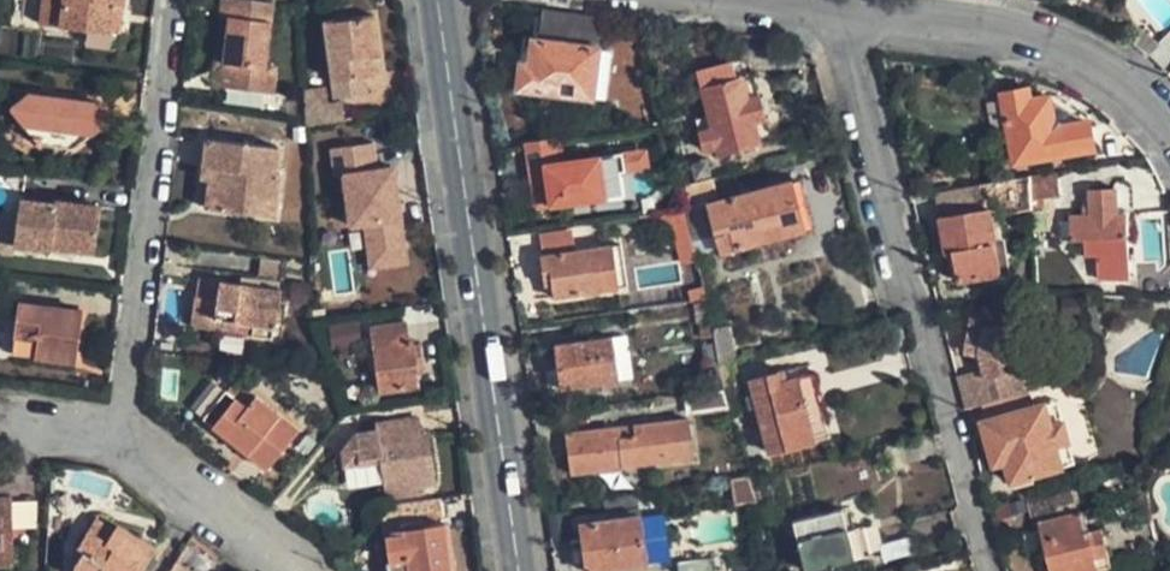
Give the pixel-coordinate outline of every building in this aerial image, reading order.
[(118,34),(121,18),(129,19),(131,0),(53,0),(50,24),(118,34)] [(213,87),(271,94),(273,76),(264,75),(271,0),(224,0),(213,87)] [(328,18),(325,18),(334,94),(364,90),(362,72),(374,70),(372,58),(379,57),(374,12),(354,15),(352,2),(327,5),(328,18)] [(597,14),(538,7),(536,36),(594,43),(597,14)] [(609,44),(594,43),(536,36),(520,35),(513,89),(588,98),(588,92),(603,93),(609,44)] [(768,139),(749,67),(746,62),(742,58),(737,56),(731,56),(692,67),(704,112),(692,115),(701,148),(713,145),(716,153),(768,139)] [(381,69),(379,57),(372,58),(374,70),(381,69)] [(303,89),(304,105),(324,102),(323,87),(303,89)] [(1018,161),(1094,146),(1089,119),(1082,121),(1062,125),(1054,119),(1050,99),(1049,92),(1029,96),(1026,87),(1003,93),(1018,161)] [(40,145),(76,148),(111,120),(93,117),(95,102),(33,94),(13,106),(40,145)] [(654,98),(638,102),(641,115),(657,111),(654,98)] [(324,102),(304,105),(304,122),(339,117),(336,100),(324,102)] [(205,209),(258,216),(260,197),(272,197),(276,167),(272,166),(274,143),(208,134),(203,168),(209,169),(205,209)] [(641,147),(618,151),(620,167),(643,164),(641,147)] [(618,151),(525,166),(530,193),(536,192),(536,196),(546,194),(548,204),(608,195),(606,180),(614,168),(620,167),(618,151)] [(703,157),(687,161),(691,174),(707,169),(703,157)] [(614,168),(606,180),(608,195),(617,193),(614,168)] [(1032,172),(1033,191),(1049,190),(1059,189),(1058,168),(1032,172)] [(980,181),(978,182),(984,208),(941,216),(951,282),(999,274),(989,215),(1034,206),(1034,204),(1033,191),(1032,172),(980,181)] [(681,203),(706,198),(713,227),(730,223),(735,242),(803,226),(790,177),(713,196),(707,173),(676,181),(681,203)] [(375,179),(331,187),(342,250),(324,253),(327,273),(382,265),(379,245),(385,244),(382,228),(396,226),(391,196),(378,198),(375,179)] [(1074,212),(1075,238),(1088,237),(1089,252),(1103,252),(1103,278),(1130,277),(1129,187),(1090,187),(1091,212),(1074,212)] [(1034,204),(1050,202),(1049,190),(1033,191),(1034,204)] [(536,192),(530,193),(532,207),(548,204),(546,194),(536,196),(536,192)] [(55,202),(20,198),(17,222),(14,247),(61,252),(62,243),(97,247),(102,199),(56,194),(55,202)] [(260,197),(258,216),(271,217),(272,197),(260,197)] [(682,208),(695,252),(718,247),(713,227),(706,198),(681,203),(682,208)] [(683,272),(699,269),(695,252),(682,208),(666,211),(683,272)] [(17,222),(0,220),(0,258),(13,259),(14,247),(17,222)] [(718,247),(735,242),(730,223),(713,227),(718,247)] [(571,233),(537,239),(540,255),(574,251),(571,233)] [(621,244),(610,246),(617,287),(628,285),(621,244)] [(574,251),(540,255),(547,298),(604,289),(617,287),(610,246),(574,251)] [(309,257),(283,254),(282,284),(311,288),(309,257)] [(186,321),(211,325),(213,313),(249,318),(248,330),(271,333),(273,321),(277,321),(282,284),(216,275),(213,294),(189,291),(186,321)] [(33,353),(79,358),(86,309),(22,300),(18,332),(36,334),(33,353)] [(996,397),(1029,388),(1021,353),(1016,352),(1022,311),(987,305),(985,311),(972,309),(966,349),(984,351),(987,365),(996,397)] [(213,313),(211,325),(248,330),(249,318),(213,313)] [(378,390),(418,384),(411,337),(406,338),(404,319),(369,324),(371,343),(378,390)] [(728,320),(711,324),(717,359),(734,354),(728,320)] [(369,353),(367,322),(329,325),(331,356),(369,353)] [(36,334),(18,332),(15,351),(33,353),(36,334)] [(554,343),(562,387),(620,379),(612,337),(612,333),(554,343)] [(634,376),(627,335),(612,337),(620,379),(634,376)] [(838,433),(817,358),(756,376),(775,450),(838,433)] [(996,397),(987,365),(956,373),(965,405),(986,400),(996,397)] [(255,390),(236,374),(226,387),(245,402),(255,390)] [(202,413),(211,403),(221,411),(213,421),(265,462),(296,424),(255,390),(245,402),(226,387),(215,379),(194,406),(202,413)] [(729,399),(724,382),(686,388),(692,406),(729,399)] [(991,417),(987,418),(998,461),(1010,458),(1016,479),(1065,465),(1045,402),(1039,403),(1034,386),(1029,388),(996,397),(986,400),(991,417)] [(1084,459),(1066,396),(1045,402),(1065,465),(1084,459)] [(221,411),(211,403),(202,413),(213,421),(221,411)] [(571,431),(574,471),(699,449),(691,411),(571,431)] [(423,485),(422,479),(437,478),(429,429),(419,431),(417,414),(376,421),(377,428),(352,431),(335,452),(336,461),(381,456),(386,490),(423,485)] [(747,476),(735,479),(739,503),(755,501),(747,476)] [(1055,570),(1092,570),(1101,569),(1097,553),(1109,550),(1103,526),(1091,530),(1077,480),(1030,493),(1038,524),(1044,522),(1055,570)] [(443,510),(440,493),(386,501),(388,518),(443,510)] [(6,565),(5,552),(4,540),(17,538),(15,504),(0,505),(0,566),(6,565)] [(845,508),(796,522),(808,569),(857,555),(845,508)] [(155,547),(123,521),(118,525),(103,511),(83,533),(87,538),(76,549),(73,570),(135,570),(155,547)] [(643,513),(582,523),(590,570),(651,560),(643,513)] [(384,528),(389,558),(405,557),(407,570),(450,570),(442,519),(384,528)] [(4,540),(5,552),(18,551),(17,538),(4,540)] [(675,562),(676,570),(714,570),(712,557),(675,562)] [(181,560),(172,570),(194,570),(181,560)]
